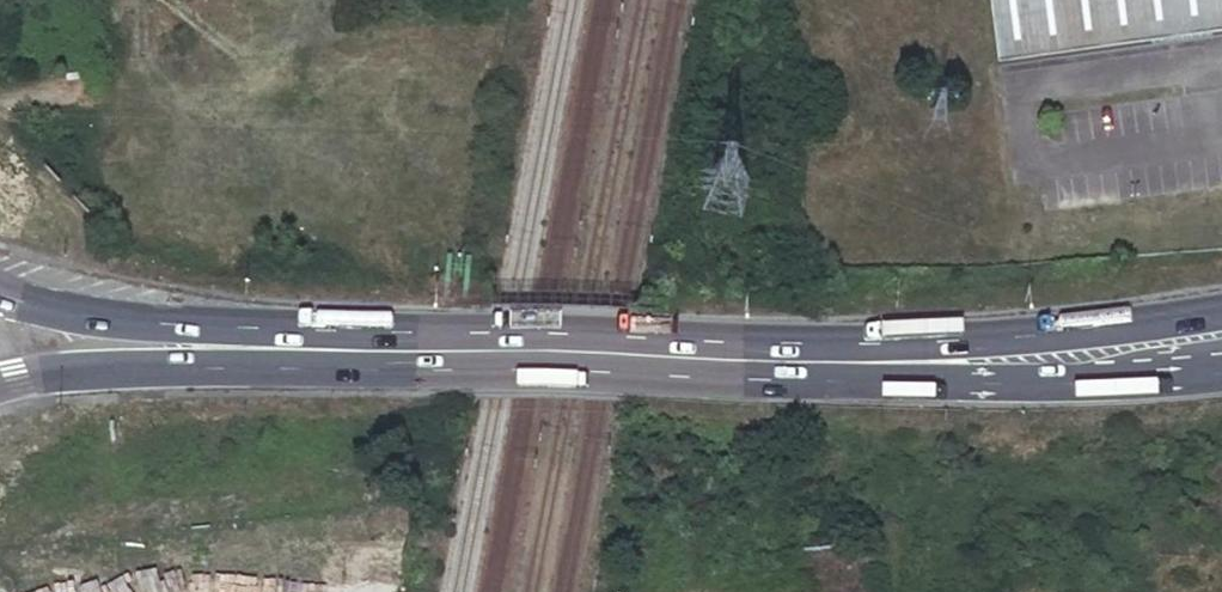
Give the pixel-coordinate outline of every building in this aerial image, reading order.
[(1004,64),(1221,34),(1221,0),(995,0),(1004,64)] [(812,587),(850,580),(843,541),(805,548),(812,587)]
